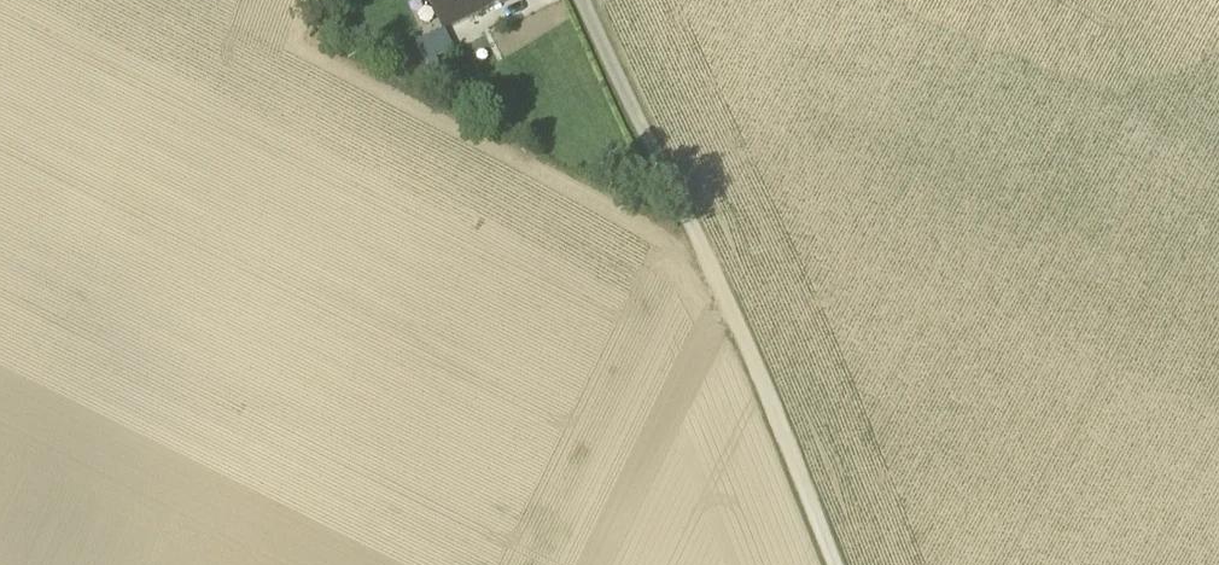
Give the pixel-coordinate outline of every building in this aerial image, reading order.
[(448,27),(507,0),(436,0),(448,27)] [(443,32),(417,43),(426,63),(452,52),(443,32)]
